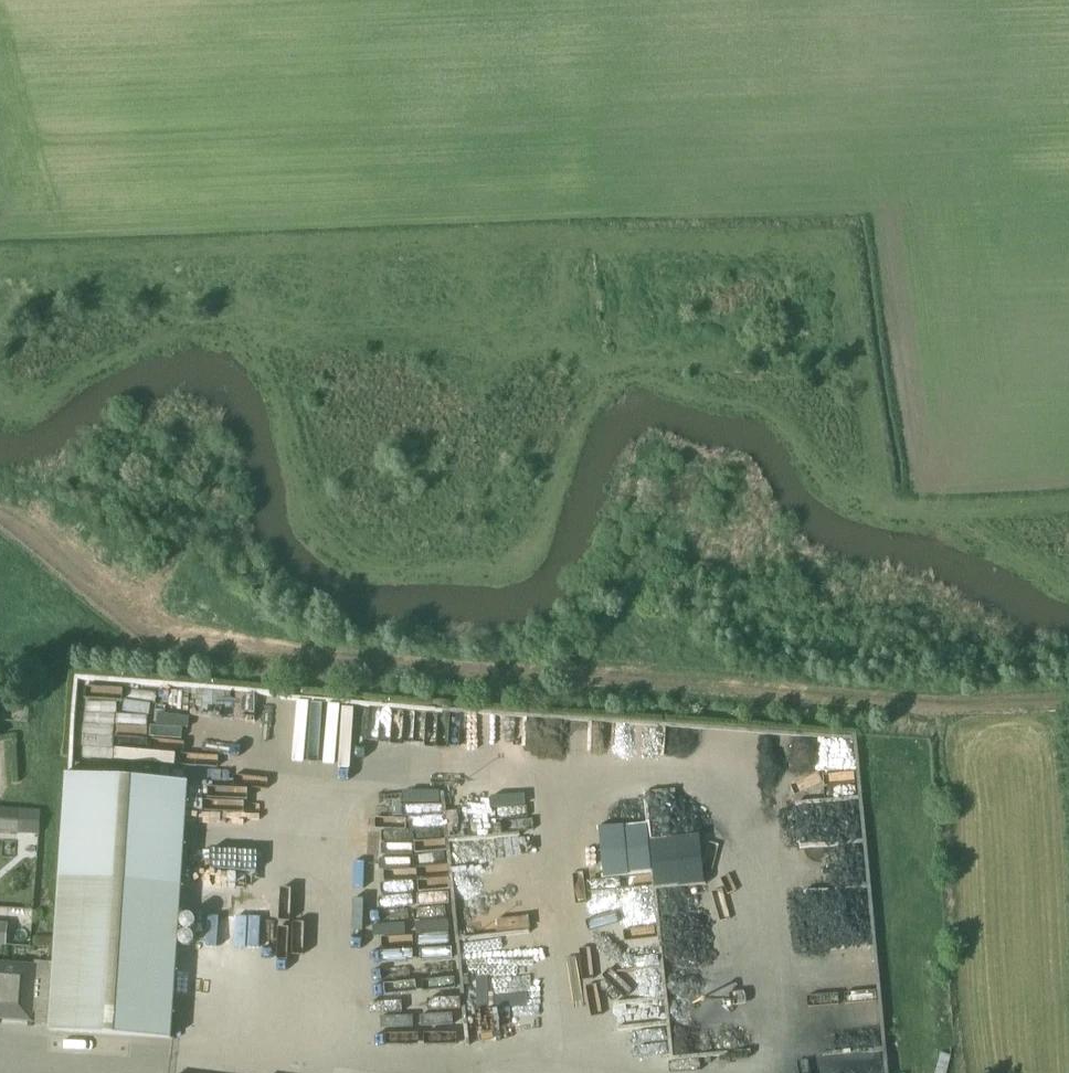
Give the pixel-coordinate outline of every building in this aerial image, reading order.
[(171,1040),(188,783),(67,775),(54,964),(50,1025),(49,1032),(171,1040)] [(644,790),(647,816),(678,812),(675,787),(644,790)] [(41,812),(0,810),(0,832),(40,834),(41,812)] [(654,884),(704,883),(703,832),(652,834),(654,884)] [(802,890),(868,888),(867,839),(801,841),(802,890)] [(32,1023),(50,1025),(54,964),(37,963),(0,960),(0,1021),(32,1023)]
